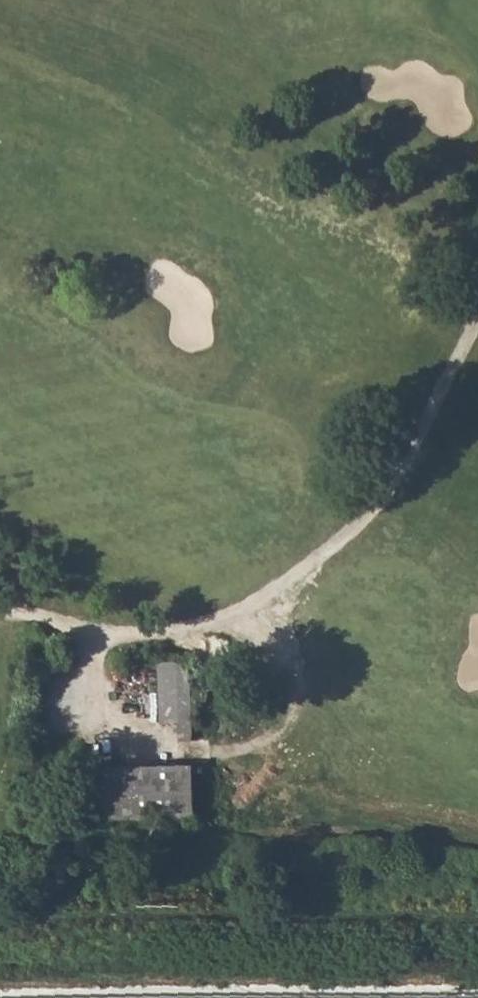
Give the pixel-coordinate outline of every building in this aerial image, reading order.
[(161,719),(190,720),(191,679),(161,678),(161,719)] [(190,771),(92,769),(93,820),(191,819),(190,771)]
